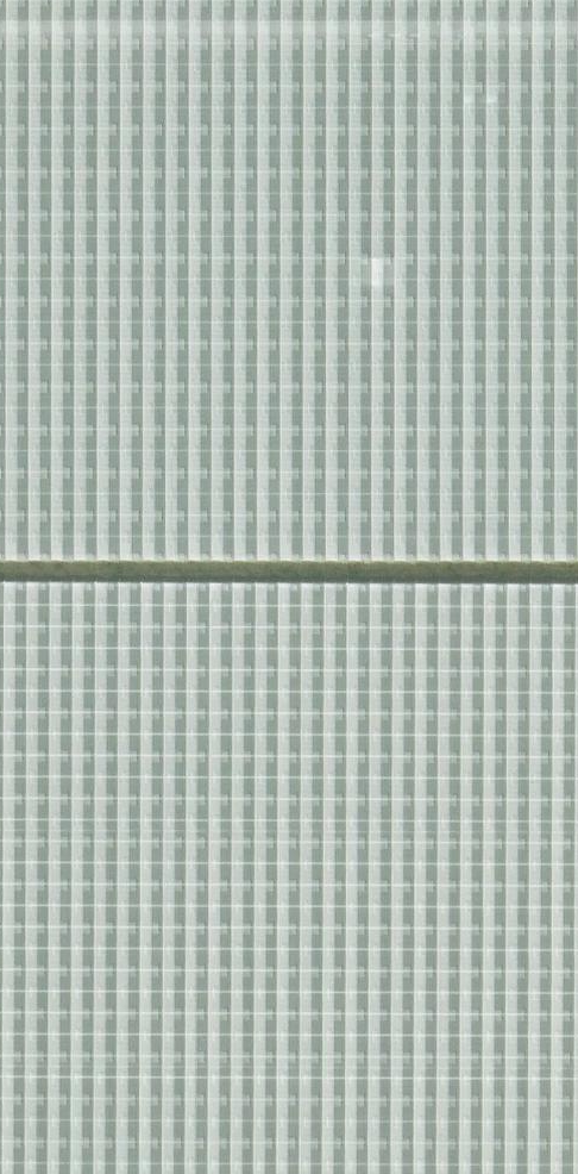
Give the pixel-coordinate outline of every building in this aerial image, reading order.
[(577,557),(577,0),(0,0),(0,556),(577,557)] [(359,577),(58,576),(0,576),(0,1173),(577,1173),(577,577),(359,577)]
